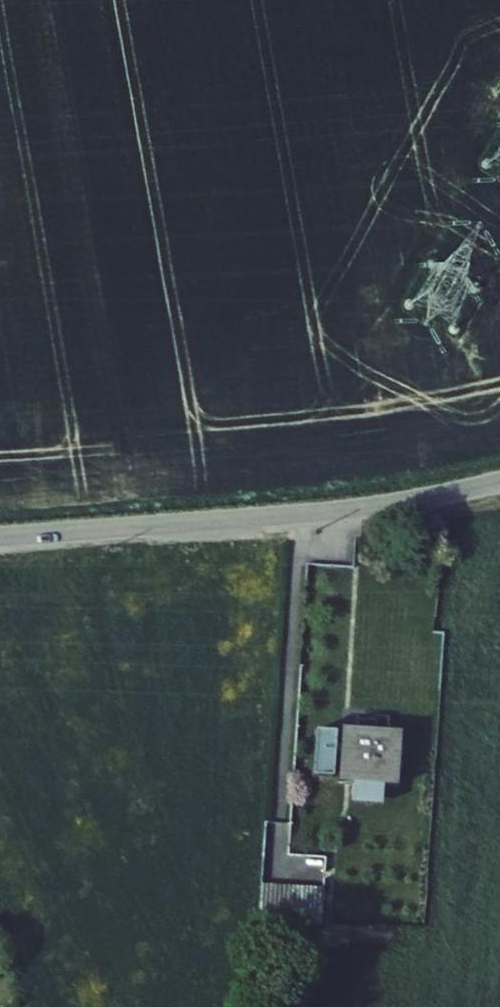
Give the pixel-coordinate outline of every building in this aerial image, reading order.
[(405,727),(345,724),(344,741),(338,741),(338,728),(321,727),(318,772),(335,773),(337,751),(343,751),(341,779),(356,781),(355,796),(385,798),(386,782),(401,783),(405,727)] [(282,864),(286,849),(268,844),(264,859),(282,864)] [(328,885),(264,881),(262,916),(326,920),(328,885)]
